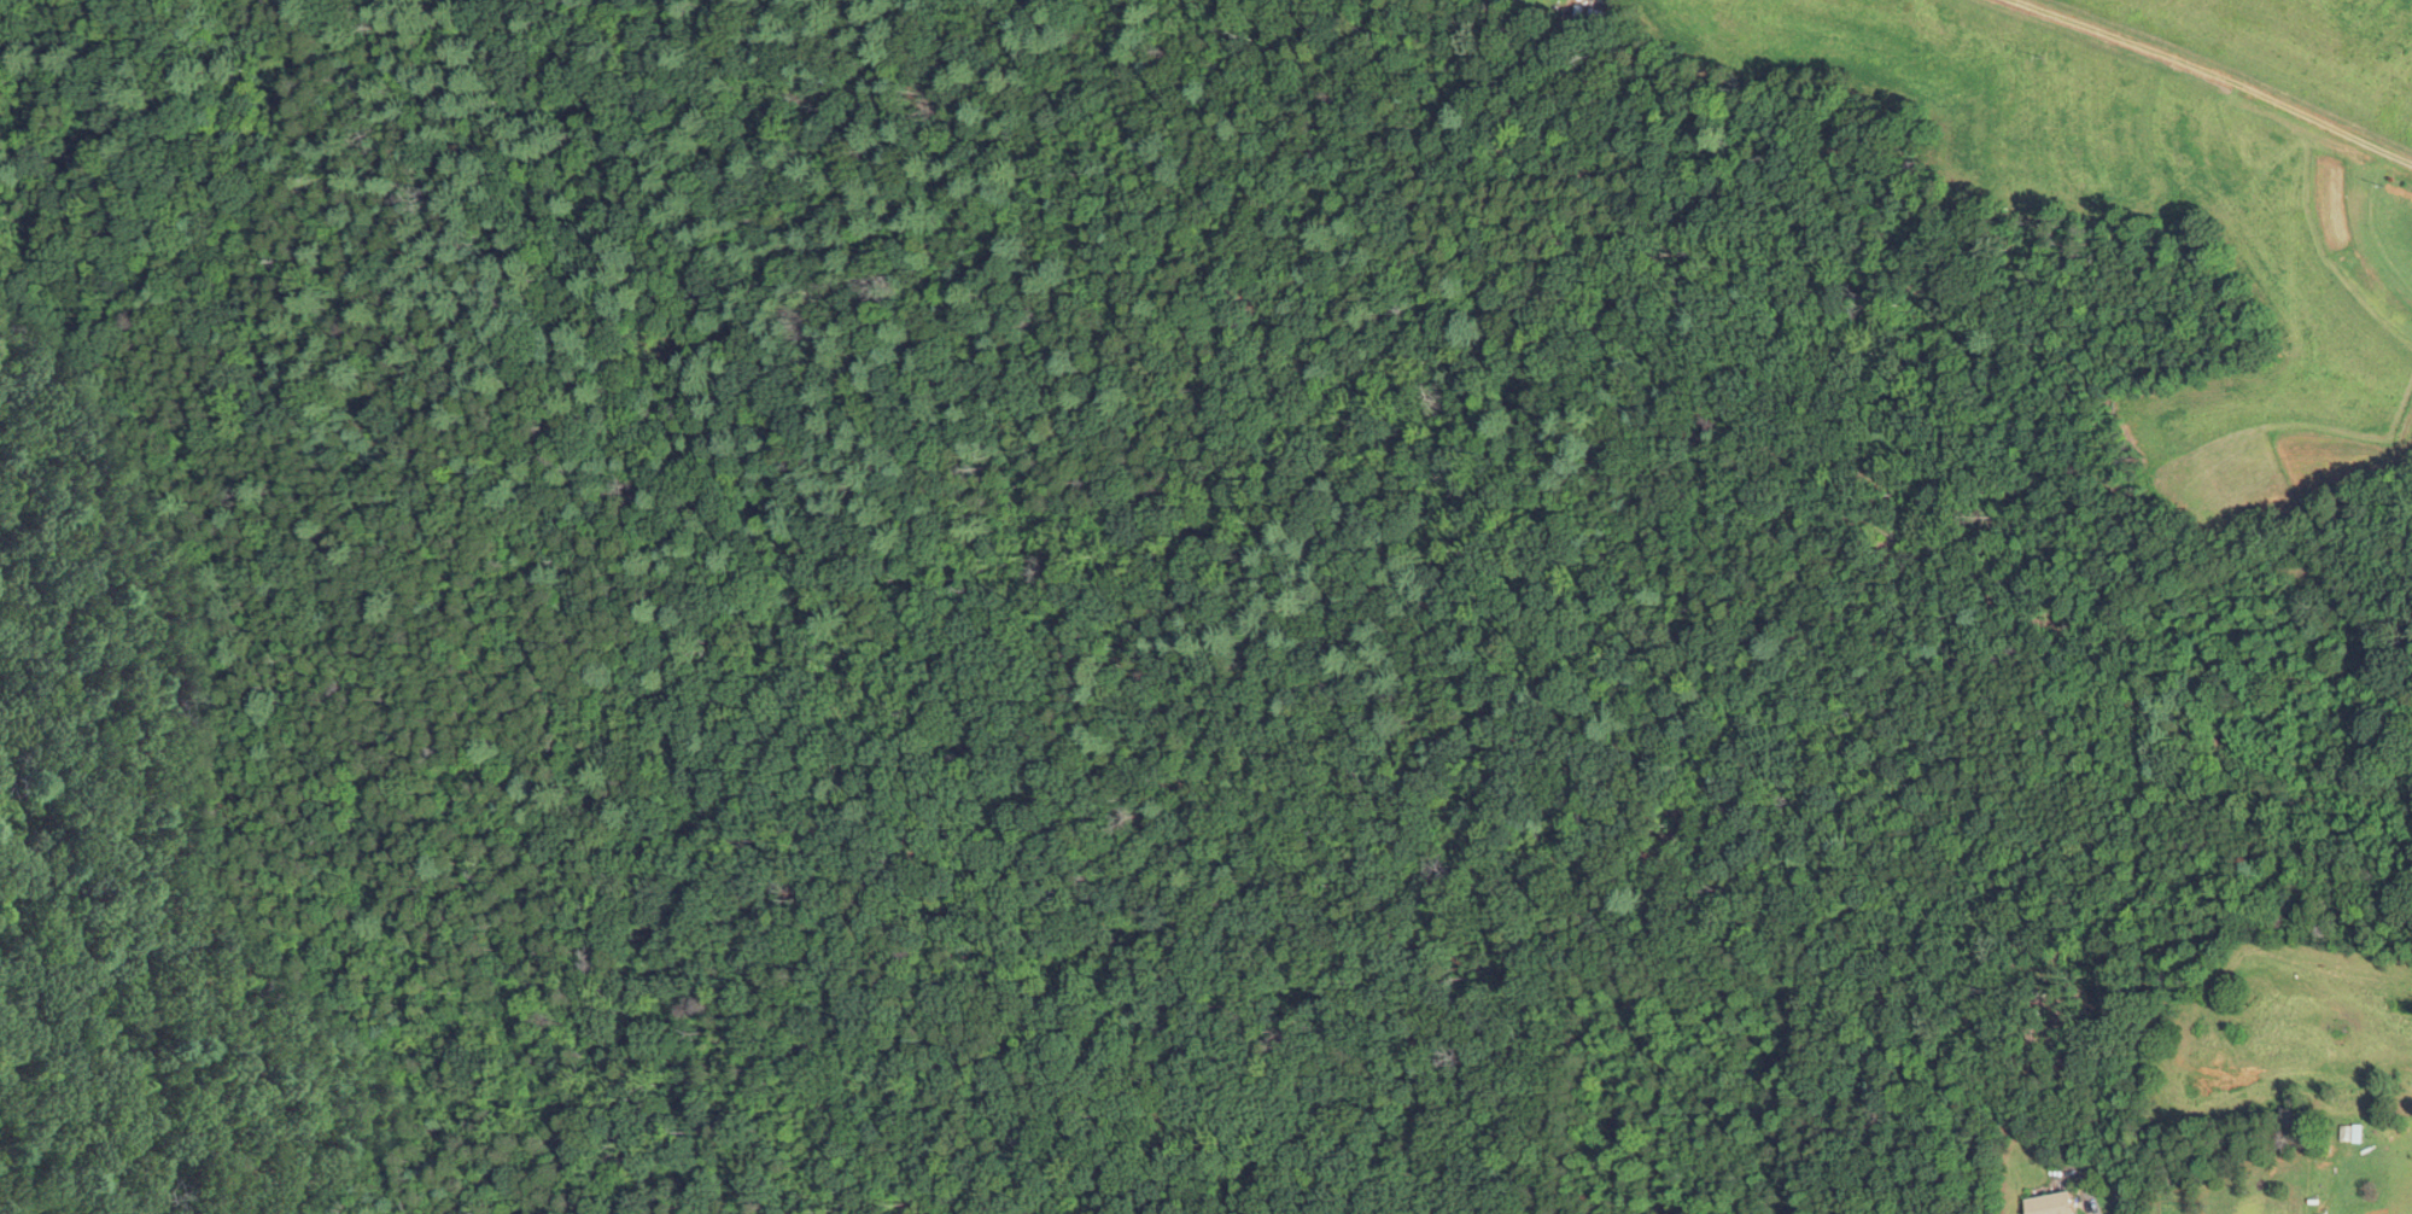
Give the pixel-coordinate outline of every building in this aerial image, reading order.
[(2069,1191),(2024,1200),(2027,1213),(2074,1213),(2069,1191)]
